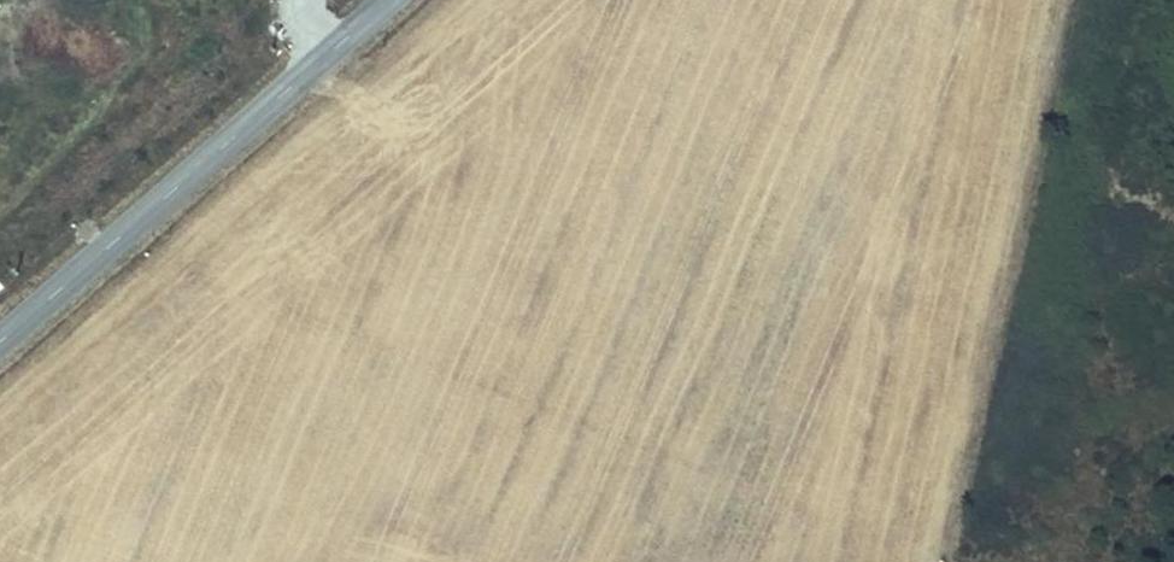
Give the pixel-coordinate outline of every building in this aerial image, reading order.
[(12,33),(0,20),(0,44),(12,33)]
